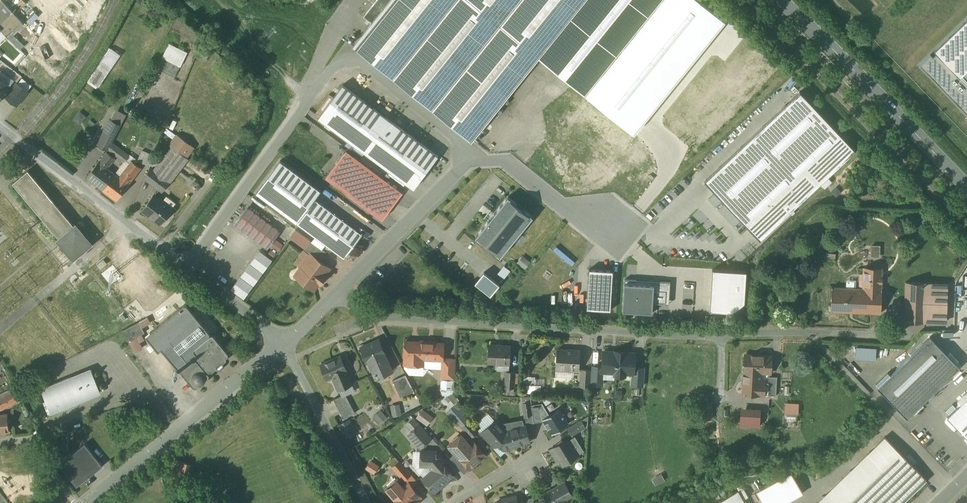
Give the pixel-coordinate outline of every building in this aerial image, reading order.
[(0,0),(0,28),(9,38),(34,62),(38,58),(13,34),(24,24),(2,0),(0,0)] [(372,23),(353,45),(472,141),(539,57),(585,0),(390,0),(372,23)] [(364,16),(372,23),(390,0),(377,0),(364,16)] [(539,57),(585,95),(661,0),(585,0),(539,57)] [(918,65),(966,116),(966,17),(918,65)] [(0,28),(0,43),(7,36),(9,38),(0,28)] [(170,43),(164,58),(183,66),(190,52),(170,43)] [(177,77),(181,65),(162,59),(158,71),(177,77)] [(10,86),(0,78),(0,100),(10,86)] [(27,92),(17,84),(7,97),(17,105),(27,92)] [(439,156),(343,85),(318,117),(414,189),(439,156)] [(705,180),(761,239),(856,149),(800,90),(705,180)] [(219,115),(210,107),(204,114),(213,122),(219,115)] [(80,112),(75,119),(81,124),(87,116),(80,112)] [(110,126),(100,146),(108,150),(118,131),(110,126)] [(172,147),(154,171),(158,174),(170,183),(188,159),(172,147)] [(154,156),(142,151),(138,161),(150,166),(154,156)] [(107,152),(99,162),(87,177),(89,179),(87,181),(92,185),(93,183),(103,190),(115,174),(108,169),(115,159),(107,152)] [(401,195),(344,153),(326,177),(383,219),(401,195)] [(132,160),(119,177),(129,184),(141,168),(132,160)] [(320,191),(280,161),(256,193),(297,223),(314,199),(320,191)] [(76,225),(75,227),(28,171),(13,183),(60,239),(58,240),(74,259),(92,244),(76,225)] [(119,177),(115,174),(103,190),(117,200),(129,185),(129,184),(119,177)] [(158,174),(151,183),(163,192),(170,183),(158,174)] [(173,209),(155,195),(142,210),(161,224),(173,209)] [(508,197),(476,237),(501,258),(533,217),(508,197)] [(363,235),(314,199),(297,223),(316,237),(312,241),(322,249),(326,244),(345,259),(363,235)] [(279,231),(248,208),(236,224),(267,247),(279,231)] [(312,241),(301,233),(296,240),(307,248),(312,241)] [(307,248),(305,251),(311,256),(312,255),(320,261),(327,252),(322,249),(312,241),(307,248)] [(882,256),(882,246),(874,246),(873,256),(882,256)] [(320,261),(312,255),(311,256),(296,276),(314,289),(318,284),(319,285),(327,274),(325,273),(329,268),(320,261)] [(519,262),(526,269),(532,262),(525,256),(519,262)] [(506,265),(500,273),(506,278),(512,271),(506,265)] [(882,269),(864,269),(864,281),(864,289),(863,313),(881,313),(882,289),(882,269)] [(500,285),(484,272),(475,283),(491,296),(500,285)] [(590,314),(613,315),(615,275),(592,274),(590,314)] [(748,277),(714,275),(712,316),(734,317),(747,307),(748,277)] [(675,281),(623,278),(621,316),(655,318),(655,309),(674,310),(675,281)] [(926,283),(906,282),(905,322),(925,323),(926,283)] [(948,284),(926,283),(925,323),(947,324),(947,316),(945,316),(946,305),(948,305),(948,284)] [(860,289),(832,288),(831,304),(829,305),(829,310),(831,311),(863,313),(864,289),(860,289)] [(948,305),(946,305),(945,316),(947,316),(963,317),(963,306),(948,305)] [(145,333),(139,322),(123,330),(128,341),(145,333)] [(213,335),(210,335),(193,349),(193,351),(198,357),(196,358),(193,358),(181,368),(181,371),(194,387),(197,387),(200,385),(202,385),(206,382),(206,379),(209,377),(209,374),(208,373),(210,371),(212,372),(216,369),(217,365),(219,363),(223,363),(226,360),(227,357),(228,356),(228,353),(213,335)] [(930,337),(878,388),(907,418),(913,413),(915,415),(924,406),(921,404),(960,367),(930,337)] [(379,340),(361,347),(368,363),(369,362),(376,378),(393,371),(379,340)] [(421,342),(406,341),(405,364),(414,365),(414,366),(415,366),(416,359),(421,359),(422,367),(430,367),(430,359),(443,360),(444,343),(436,343),(436,341),(421,341),(421,342)] [(511,346),(489,345),(488,363),(510,364),(511,346)] [(859,346),(859,360),(880,360),(880,347),(859,346)] [(580,351),(557,349),(556,369),(579,371),(580,351)] [(615,352),(603,352),(602,367),(602,371),(603,371),(615,372),(615,375),(625,376),(625,373),(633,373),(634,373),(634,367),(635,353),(626,353),(626,352),(615,351),(615,352)] [(772,357),(746,355),(743,394),(759,395),(760,382),(759,382),(759,373),(771,373),(772,357)] [(340,357),(321,365),(328,379),(333,377),(339,390),(352,384),(340,357)] [(456,359),(449,358),(448,379),(455,380),(456,359)] [(603,371),(602,371),(602,367),(593,366),(592,384),(602,385),(603,371)] [(634,367),(634,373),(633,373),(633,385),(642,386),(643,368),(634,367)] [(91,368),(41,389),(46,401),(44,402),(49,415),(102,393),(91,368)] [(591,370),(582,370),(581,387),(590,387),(591,370)] [(515,372),(506,372),(505,388),(514,388),(515,372)] [(406,375),(393,381),(401,398),(415,391),(406,375)] [(778,377),(769,376),(768,383),(760,382),(759,395),(776,396),(778,377)] [(0,397),(0,410),(3,409),(17,402),(12,391),(0,397)] [(345,394),(334,400),(344,419),(356,413),(345,394)] [(948,417),(966,437),(966,399),(948,417)] [(530,402),(523,403),(525,417),(532,416),(530,402)] [(801,421),(800,402),(788,402),(788,421),(801,421)] [(543,419),(549,415),(542,403),(531,405),(534,423),(541,422),(543,420),(543,419)] [(712,403),(702,403),(702,419),(712,419),(712,403)] [(392,405),(394,417),(403,415),(401,404),(392,405)] [(549,415),(543,419),(543,420),(545,423),(544,424),(547,429),(548,428),(552,434),(569,424),(566,419),(567,418),(564,412),(563,413),(560,408),(549,415)] [(760,409),(742,408),(741,426),(759,427),(760,409)] [(375,416),(381,424),(389,417),(382,409),(375,416)] [(424,409),(418,417),(430,427),(436,418),(424,409)] [(0,415),(0,433),(10,432),(8,414),(0,415)] [(31,416),(26,418),(31,427),(36,425),(31,416)] [(478,432),(464,416),(457,421),(472,438),(478,432)] [(432,438),(414,419),(407,425),(412,431),(408,435),(420,448),(432,438)] [(349,420),(339,425),(346,437),(355,432),(349,420)] [(526,425),(505,431),(495,421),(487,428),(501,443),(499,444),(504,450),(510,448),(510,447),(521,444),(522,445),(531,442),(526,425)] [(582,421),(568,429),(572,436),(586,427),(582,421)] [(501,443),(487,428),(481,433),(493,447),(499,444),(501,443)] [(474,442),(471,445),(462,435),(449,446),(451,447),(449,448),(454,454),(456,453),(470,469),(471,469),(479,462),(479,461),(486,455),(474,442)] [(817,502),(903,502),(927,480),(885,437),(817,502)] [(568,439),(550,450),(558,461),(560,460),(563,465),(578,456),(568,439)] [(85,444),(59,464),(77,487),(103,466),(85,444)] [(436,452),(422,451),(421,465),(430,466),(433,470),(424,477),(425,478),(423,480),(433,492),(435,490),(436,491),(442,486),(444,486),(448,483),(448,481),(447,480),(453,475),(442,462),(442,458),(436,452)] [(470,469),(456,453),(454,454),(450,458),(465,474),(470,469)] [(187,464),(178,461),(172,480),(182,483),(187,464)] [(399,461),(393,468),(404,481),(411,475),(399,461)] [(371,462),(367,468),(373,473),(377,466),(371,462)] [(758,491),(764,502),(788,502),(804,494),(792,473),(758,491)] [(409,483),(403,488),(397,481),(396,481),(398,484),(390,491),(388,489),(387,489),(399,502),(415,502),(421,497),(409,483)] [(543,494),(548,502),(561,502),(573,496),(565,481),(543,494)] [(738,493),(720,502),(744,502),(738,493)]
